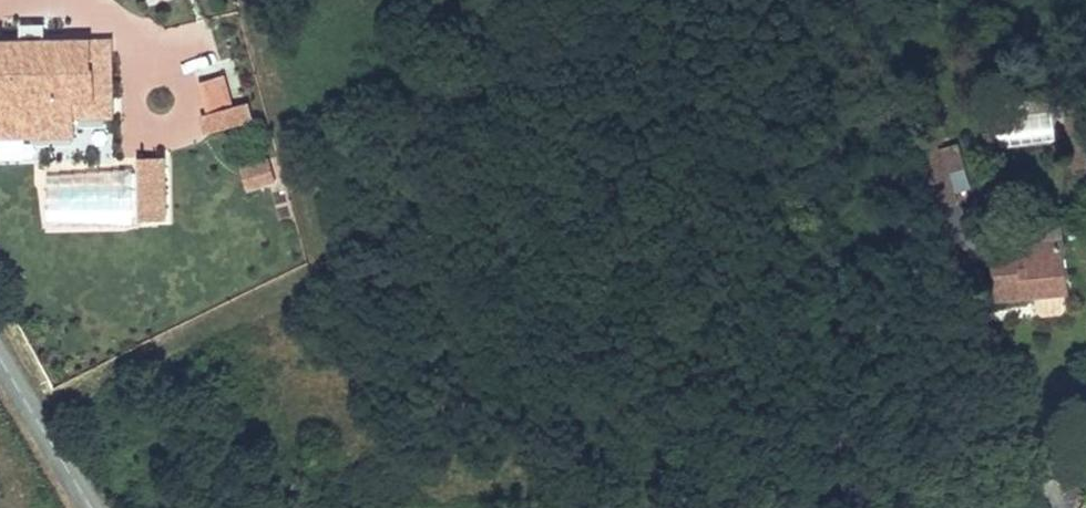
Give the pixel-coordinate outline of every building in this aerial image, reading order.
[(104,34),(86,35),(86,64),(89,64),(89,93),(67,93),(67,111),(106,110),(104,34)] [(0,37),(0,131),(68,129),(67,111),(67,93),(89,93),(89,64),(86,64),(86,35),(0,37)] [(208,131),(248,121),(232,59),(192,69),(208,131)] [(1085,136),(1085,100),(1077,99),(1085,136)] [(941,133),(910,143),(915,157),(946,147),(941,133)] [(946,147),(915,157),(922,179),(954,166),(946,147)] [(167,223),(165,155),(136,156),(138,223),(167,223)] [(244,190),(275,182),(269,157),(238,166),(244,190)] [(966,198),(954,166),(922,179),(937,211),(966,198)] [(1034,255),(997,257),(1001,305),(1036,303),(1036,293),(1077,290),(1073,232),(1034,234),(1034,255)]
